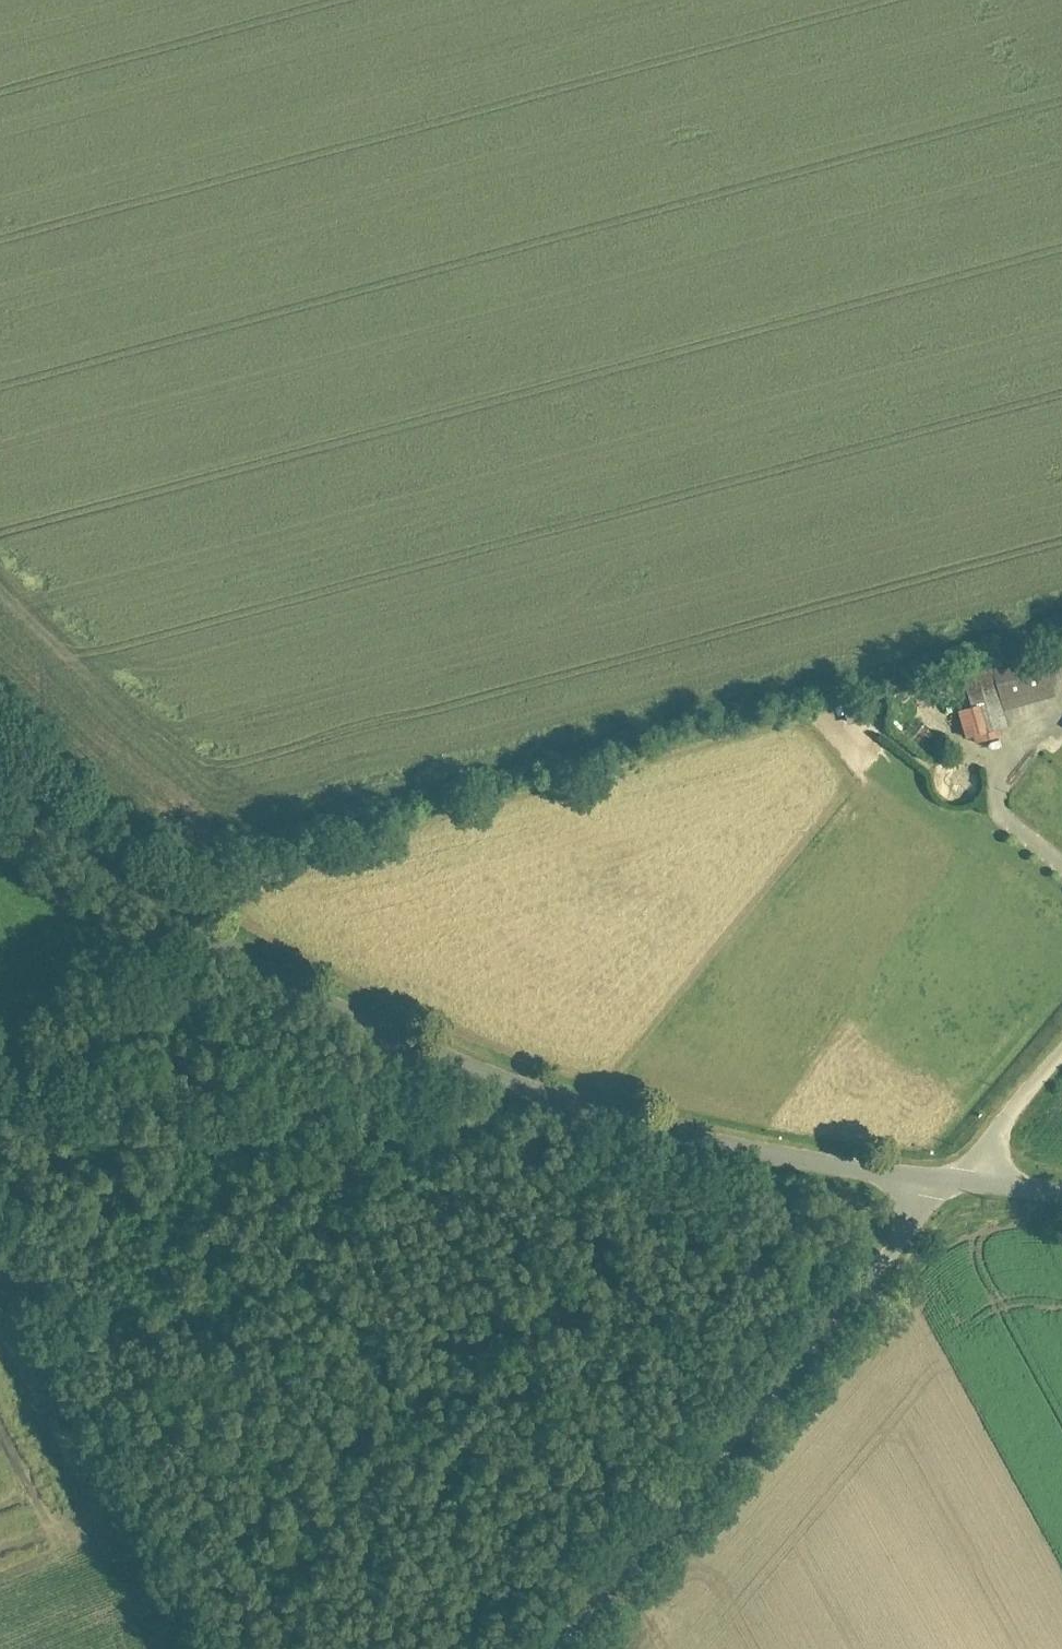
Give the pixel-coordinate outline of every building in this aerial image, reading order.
[(1051,681),(1061,678),(1061,650),(1044,655),(1043,650),(974,669),(985,712),(1055,693),(1051,681)] [(829,1244),(837,1252),(854,1236),(846,1228),(829,1244)]
